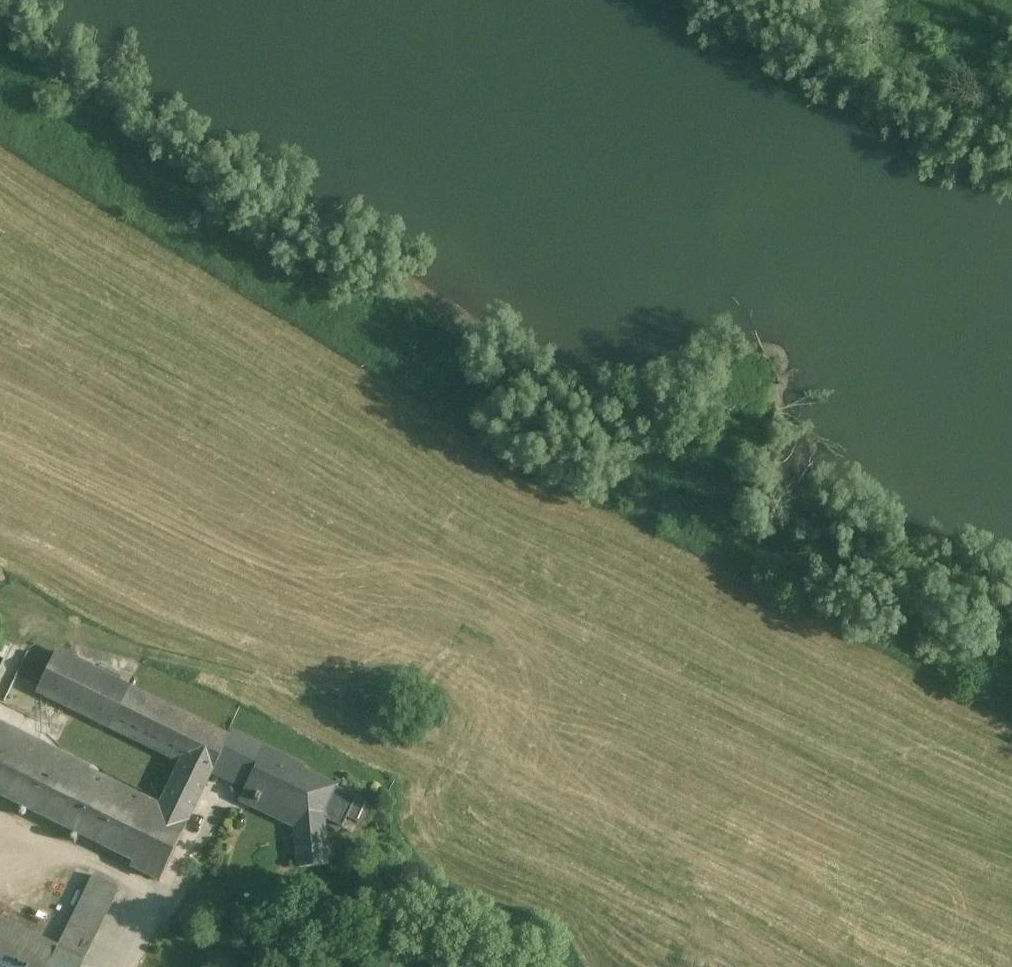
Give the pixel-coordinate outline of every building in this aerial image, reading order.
[(129,690),(56,654),(37,693),(110,729),(129,690)] [(229,740),(129,690),(110,729),(180,763),(210,778),(213,772),(227,743),(229,740)] [(89,774),(91,769),(0,724),(0,796),(133,860),(158,808),(89,774)] [(357,800),(301,773),(304,767),(288,758),(285,765),(260,752),(257,758),(227,743),(213,772),(258,794),(254,803),(270,811),(282,808),(295,819),(298,866),(327,864),(324,823),(341,831),(357,800)] [(210,778),(180,763),(158,808),(133,860),(129,867),(159,881),(210,778)] [(92,877),(57,949),(84,963),(120,890),(92,877)] [(0,922),(0,966),(48,966),(57,949),(0,922)] [(57,949),(48,966),(82,966),(84,963),(57,949)]
